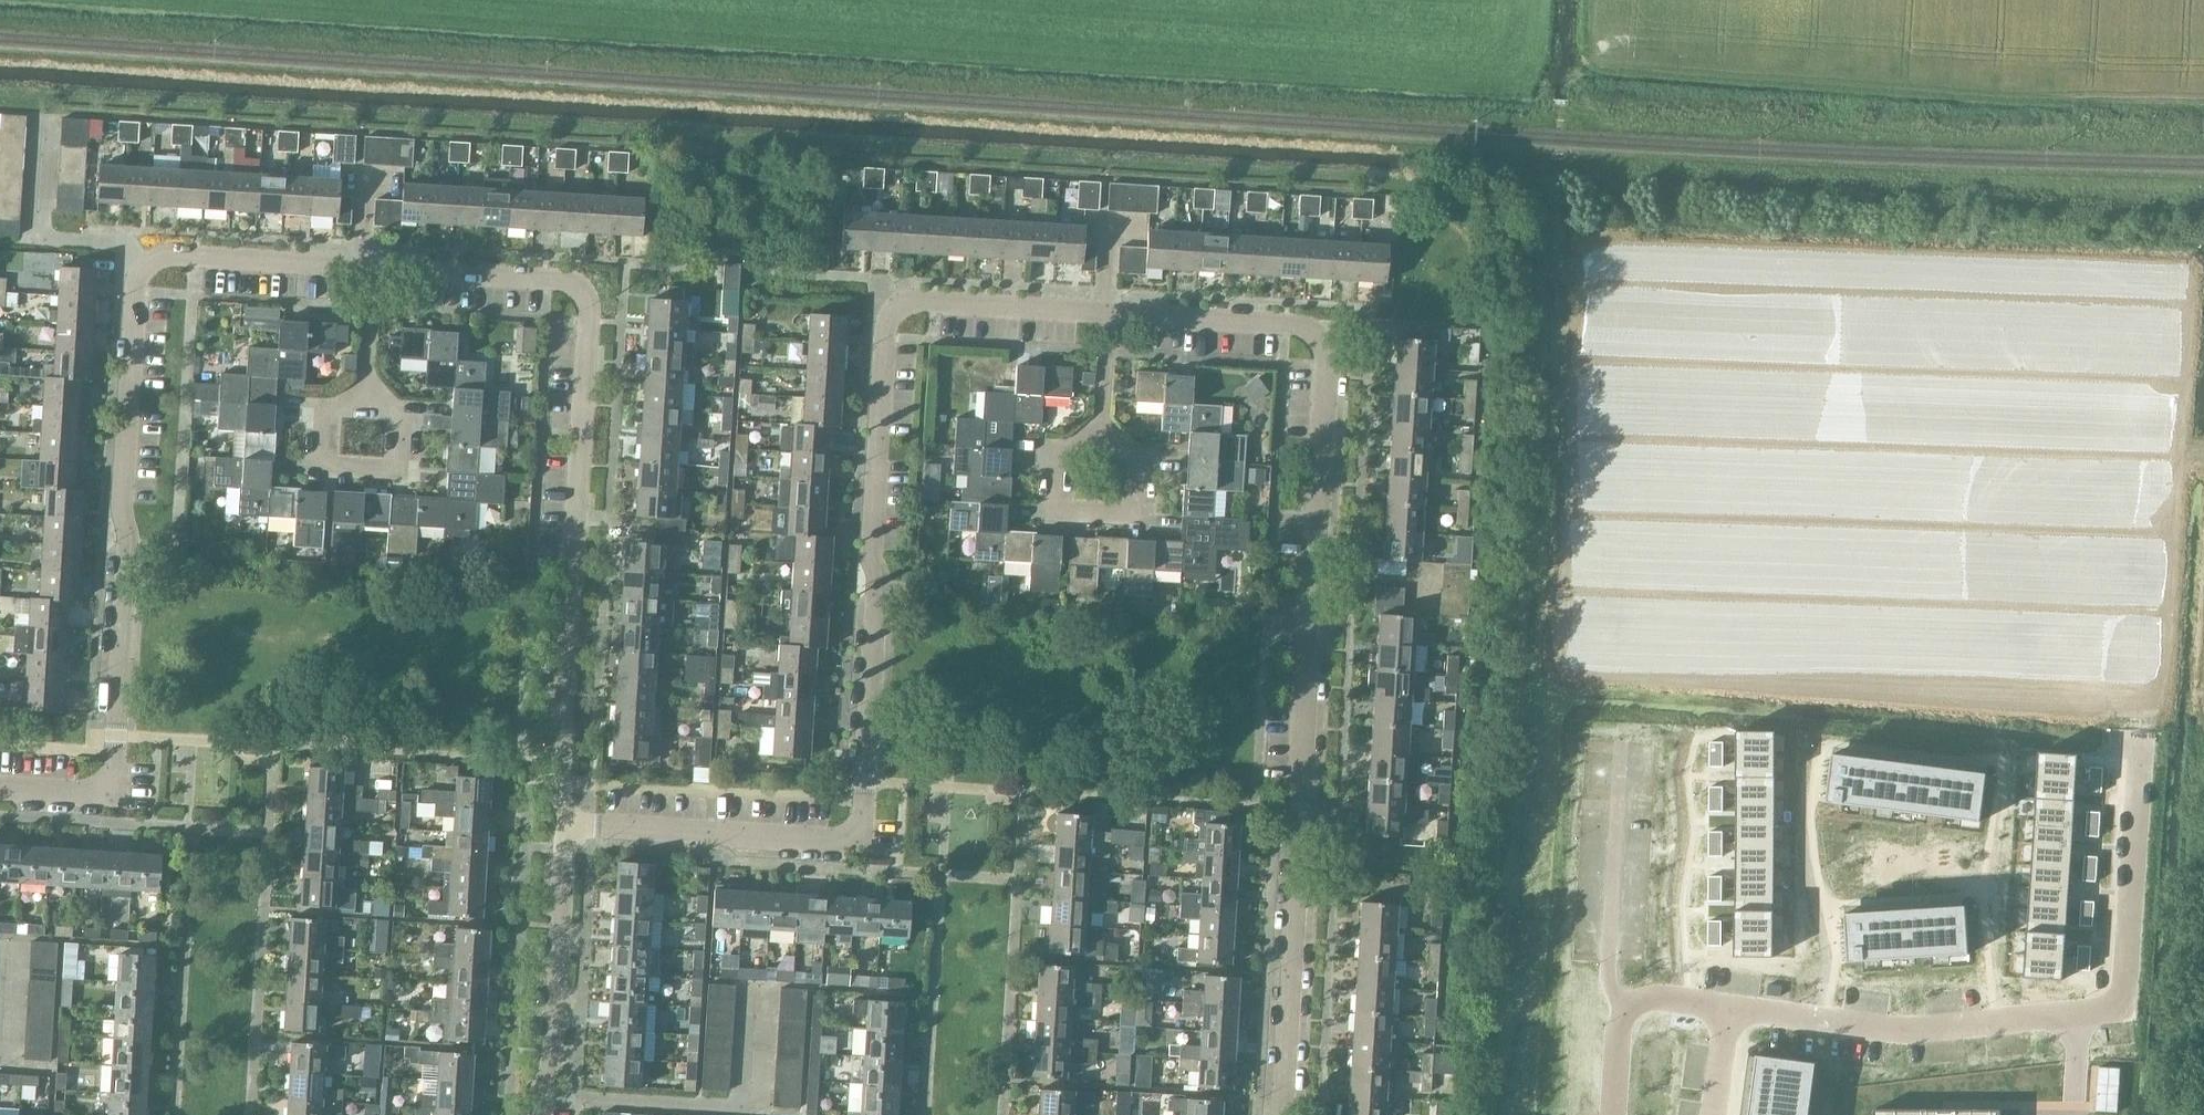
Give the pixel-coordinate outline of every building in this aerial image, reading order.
[(26,129),(26,116),(0,114),(0,128),(26,129)] [(62,118),(61,131),(88,133),(88,120),(62,118)] [(118,142),(128,142),(129,123),(119,122),(118,142)] [(129,123),(128,142),(138,143),(139,123),(129,123)] [(182,126),(172,125),(171,145),(181,146),(182,126)] [(192,126),(182,126),(181,146),(191,146),(192,126)] [(25,142),(26,129),(0,128),(0,141),(25,142)] [(225,149),(234,149),(236,129),(226,129),(225,149)] [(236,129),(234,149),(244,150),(245,130),(236,129)] [(61,131),(60,144),(87,146),(88,133),(61,131)] [(263,131),(262,143),(275,144),(276,132),(263,131)] [(277,152),(287,152),(288,133),(278,132),(277,152)] [(288,133),(287,152),(297,153),(298,133),(288,133)] [(341,163),(354,163),(356,136),(335,135),(333,162),(341,163)] [(364,164),(377,165),(379,138),(365,137),(364,164)] [(377,165),(391,166),(392,139),(379,138),(377,165)] [(392,139),(391,166),(412,167),(414,140),(392,139)] [(24,156),(25,142),(0,141),(0,154),(24,156)] [(449,163),(459,163),(460,143),(450,143),(449,163)] [(460,143),(459,163),(469,164),(470,144),(460,143)] [(60,144),(59,158),(86,159),(87,146),(60,144)] [(181,146),(181,157),(180,170),(178,207),(205,209),(207,172),(207,158),(190,157),(191,146),(181,146)] [(502,166),(512,167),(513,146),(503,146),(502,166)] [(513,146),(512,167),(522,167),(523,147),(513,146)] [(234,149),(225,149),(224,159),(207,158),(207,172),(205,209),(231,211),(233,173),(234,149)] [(555,169),(566,170),(567,150),(556,149),(555,169)] [(567,150),(566,170),(576,171),(577,150),(567,150)] [(608,173),(618,174),(620,153),(610,152),(608,173)] [(620,153),(618,174),(628,174),(630,154),(620,153)] [(23,169),(24,156),(0,154),(0,167),(23,169)] [(181,157),(155,155),(154,168),(151,206),(178,207),(181,157)] [(59,158),(59,171),(85,173),(86,159),(59,158)] [(338,217),(339,197),(340,180),(341,163),(333,162),(329,166),(313,165),(313,178),(311,216),(337,217),(338,217)] [(98,202),(125,204),(127,167),(100,165),(98,202)] [(22,182),(23,169),(0,167),(0,181),(22,182)] [(151,206),(154,168),(127,167),(125,204),(151,206)] [(864,189),(874,189),(875,169),(865,168),(864,189)] [(875,169),(874,189),(884,190),(885,169),(875,169)] [(59,171),(58,184),(84,186),(85,173),(59,171)] [(917,192),(927,193),(928,172),(918,172),(917,192)] [(928,172),(927,193),(937,193),(938,173),(928,172)] [(231,211),(258,212),(259,175),(233,173),(231,211)] [(258,212),(284,214),(286,177),(259,175),(258,212)] [(970,195),(980,196),(981,176),(971,175),(970,195)] [(981,176),(980,196),(990,197),(991,176),(981,176)] [(284,214),(311,216),(313,178),(286,177),(284,214)] [(482,227),(508,228),(510,191),(511,179),(485,178),(484,189),(482,227)] [(1022,198),(1033,199),(1034,179),(1024,178),(1022,198)] [(1034,179),(1033,199),(1043,200),(1044,179),(1034,179)] [(22,195),(22,182),(0,181),(0,194),(22,195)] [(1078,209),(1086,209),(1099,210),(1101,183),(1080,181),(1078,209)] [(1109,211),(1123,212),(1124,184),(1110,183),(1109,211)] [(58,184),(57,197),(83,199),(84,186),(58,184)] [(402,221),(429,223),(431,186),(404,184),(403,201),(402,221)] [(1123,212),(1136,212),(1137,185),(1124,184),(1123,212)] [(996,185),(995,196),(1005,197),(1006,186),(996,185)] [(1137,185),(1136,212),(1157,214),(1159,186),(1137,185)] [(429,223),(455,225),(457,187),(431,186),(429,223)] [(455,225),(482,227),(484,189),(457,187),(455,225)] [(1194,209),(1204,209),(1205,190),(1195,189),(1194,209)] [(1205,190),(1204,209),(1214,210),(1215,190),(1205,190)] [(508,228),(535,230),(537,192),(510,191),(508,228)] [(535,230),(561,231),(563,194),(537,192),(535,230)] [(1247,212),(1257,213),(1258,193),(1248,192),(1247,212)] [(1258,193),(1257,213),(1267,213),(1268,193),(1258,193)] [(21,209),(22,195),(0,194),(0,207),(21,209)] [(561,231),(588,233),(590,196),(563,194),(561,231)] [(1299,215),(1310,216),(1311,196),(1301,195),(1299,215)] [(588,233),(614,235),(616,197),(590,196),(588,233)] [(1311,196),(1310,216),(1320,216),(1321,197),(1311,196)] [(83,199),(57,197),(56,211),(83,212),(83,199)] [(338,217),(337,217),(337,223),(351,224),(352,198),(339,197),(338,217)] [(616,197),(614,235),(641,236),(643,199),(616,197)] [(1352,218),(1362,219),(1364,199),(1354,199),(1352,218)] [(1364,199),(1362,219),(1373,219),(1374,200),(1364,199)] [(374,226),(388,227),(389,200),(375,200),(374,226)] [(402,228),(402,221),(403,201),(389,200),(388,227),(402,228)] [(20,222),(21,209),(0,207),(0,221),(20,222)] [(842,249),(870,251),(872,213),(845,212),(842,249)] [(870,251),(896,253),(898,215),(872,213),(870,251)] [(896,253),(923,254),(925,217),(898,215),(896,253)] [(923,254),(949,256),(951,218),(925,217),(923,254)] [(949,256),(976,258),(978,220),(951,218),(949,256)] [(976,258),(1002,259),(1004,222),(978,220),(976,258)] [(19,235),(20,222),(0,221),(0,234),(19,235)] [(1002,259),(1029,261),(1031,223),(1004,222),(1002,259)] [(1029,261),(1055,262),(1057,225),(1031,223),(1029,261)] [(1055,262),(1082,264),(1083,243),(1084,227),(1057,225),(1055,262)] [(1147,268),(1173,270),(1175,232),(1148,231),(1147,247),(1147,268)] [(1173,270),(1200,271),(1202,234),(1175,232),(1173,270)] [(1200,271),(1226,273),(1228,236),(1202,234),(1200,271)] [(1226,273),(1253,275),(1255,237),(1228,236),(1226,273)] [(1253,275),(1279,276),(1281,239),(1255,237),(1253,275)] [(1279,276),(1306,278),(1308,241),(1281,239),(1279,276)] [(1306,278),(1332,280),(1334,242),(1308,241),(1306,278)] [(1332,280),(1359,281),(1361,244),(1334,242),(1332,280)] [(1082,264),(1081,271),(1095,271),(1097,244),(1083,243),(1082,264)] [(1361,244),(1359,281),(1386,283),(1388,246),(1361,244)] [(1119,273),(1132,274),(1134,247),(1120,246),(1119,273)] [(1146,274),(1147,268),(1147,247),(1134,247),(1132,274),(1146,274)] [(724,264),(723,290),(739,291),(741,265),(724,264)] [(60,267),(59,295),(96,298),(97,270),(60,267)] [(668,286),(667,300),(684,301),(684,287),(668,286)] [(50,310),(50,322),(57,323),(94,325),(96,298),(59,295),(58,311),(50,310)] [(649,326),(686,329),(699,330),(699,319),(686,318),(687,302),(684,301),(667,300),(651,299),(649,326)] [(279,322),(280,309),(247,307),(246,320),(279,322)] [(810,314),(808,342),(845,344),(847,316),(810,314)] [(729,333),(738,334),(740,317),(730,317),(729,333)] [(280,322),(279,349),(277,378),(278,378),(306,380),(307,352),(335,354),(336,342),(348,342),(349,326),(337,325),(337,323),(305,321),(304,323),(280,322)] [(57,323),(55,351),(92,353),(94,325),(57,323)] [(744,325),(743,339),(755,340),(756,325),(744,325)] [(649,326),(647,353),(684,356),(686,329),(649,326)] [(425,388),(454,390),(456,360),(457,360),(459,333),(434,331),(434,329),(402,327),(401,335),(391,334),(390,348),(400,348),(400,358),(428,360),(425,388)] [(1395,367),(1433,369),(1441,369),(1442,356),(1434,356),(1435,341),(1397,338),(1395,367)] [(755,340),(743,339),(742,354),(754,355),(755,340)] [(808,342),(806,370),(843,372),(845,344),(808,342)] [(728,344),(727,361),(736,361),(738,345),(728,344)] [(1467,363),(1478,364),(1479,344),(1468,344),(1467,363)] [(221,385),(220,402),(276,406),(278,378),(277,378),(279,349),(249,347),(247,375),(221,373),(221,385)] [(2,348),(0,348),(0,374),(9,375),(9,367),(10,362),(1,362),(2,348)] [(43,364),(43,369),(45,377),(45,378),(82,380),(82,381),(90,381),(92,353),(55,351),(54,365),(43,364)] [(647,353),(645,380),(682,383),(689,384),(689,371),(683,371),(684,356),(647,353)] [(345,356),(345,369),(354,370),(354,356),(345,356)] [(454,390),(452,417),(509,420),(511,392),(485,390),(487,362),(457,360),(456,360),(454,390)] [(719,377),(718,387),(735,388),(735,378),(736,361),(727,361),(726,377),(719,377)] [(1016,366),(1014,393),(1015,393),(1012,422),(1013,422),(1041,424),(1043,396),(1071,398),(1073,367),(1041,365),(1040,368),(1016,366)] [(1395,367),(1394,394),(1432,396),(1433,369),(1395,367)] [(806,370),(804,397),(841,400),(843,372),(806,370)] [(1162,431),(1190,433),(1191,433),(1192,404),(1194,377),(1170,375),(1170,373),(1137,371),(1136,402),(1164,403),(1162,431)] [(1095,386),(1096,373),(1084,372),(1083,385),(1095,386)] [(45,378),(43,405),(80,408),(82,381),(82,380),(45,378)] [(1256,404),(1269,393),(1258,378),(1244,389),(1256,404)] [(645,380),(644,407),(680,410),(682,383),(645,380)] [(741,380),(740,394),(752,395),(753,381),(741,380)] [(1466,380),(1465,399),(1476,400),(1477,381),(1466,380)] [(1127,382),(1114,382),(1113,394),(1121,395),(1126,390),(1127,382)] [(197,383),(196,400),(220,402),(221,385),(197,383)] [(957,418),(955,446),(1011,449),(1013,422),(1012,422),(1015,393),(1014,393),(985,392),(983,419),(957,418)] [(752,395),(740,394),(739,409),(751,409),(752,395)] [(1392,422),(1430,424),(1439,425),(1439,414),(1431,413),(1432,396),(1394,394),(1392,422)] [(521,397),(521,411),(535,412),(535,398),(521,397)] [(804,397),(803,424),(803,425),(831,427),(840,428),(841,400),(804,397)] [(724,398),(723,414),(733,415),(734,399),(724,398)] [(760,398),(759,411),(774,412),(775,398),(760,398)] [(1476,400),(1465,399),(1464,418),(1475,419),(1476,400)] [(246,432),(244,459),(273,461),(273,462),(275,462),(277,430),(275,429),(276,406),(220,402),(218,430),(246,432)] [(194,403),(193,416),(197,416),(197,417),(215,418),(216,404),(198,403),(194,403)] [(1190,433),(1188,460),(1245,464),(1246,435),(1221,434),(1222,406),(1192,404),(1191,433),(1190,433)] [(34,420),(33,432),(41,433),(78,435),(79,425),(83,426),(86,423),(87,412),(84,409),(80,408),(43,405),(42,420),(34,420)] [(644,407),(642,434),(686,438),(687,424),(691,424),(692,411),(680,410),(644,407)] [(733,415),(723,414),(722,431),(732,431),(733,415)] [(446,473),(448,473),(449,473),(478,474),(478,473),(479,447),(507,449),(508,437),(509,420),(452,417),(451,441),(448,441),(446,473)] [(0,422),(0,431),(13,432),(14,426),(6,425),(4,423),(0,422)] [(1392,422),(1390,449),(1428,451),(1430,424),(1392,422)] [(794,424),(792,452),(829,454),(831,427),(803,425),(803,424),(794,424)] [(41,433),(39,460),(77,463),(78,435),(41,433)] [(642,434),(640,461),(677,464),(678,450),(686,451),(686,438),(642,434)] [(737,435),(736,449),(748,450),(749,435),(737,435)] [(1462,435),(1461,454),(1472,454),(1473,435),(1462,435)] [(517,437),(508,437),(507,449),(516,450),(517,437)] [(961,489),(960,502),(979,503),(1008,505),(1008,506),(1010,506),(1012,473),(1010,473),(1011,449),(955,446),(953,474),(981,476),(980,490),(961,489)] [(748,450),(736,449),(735,464),(748,464),(748,450)] [(1390,449),(1388,477),(1426,479),(1426,480),(1434,480),(1435,467),(1427,467),(1428,451),(1390,449)] [(721,451),(720,467),(730,468),(731,452),(721,451)] [(792,452),(790,480),(827,482),(829,454),(792,452)] [(1472,454),(1461,454),(1460,473),(1471,473),(1472,454)] [(239,516),(269,517),(271,487),(273,462),(273,461),(244,459),(216,457),(214,486),(240,488),(239,516)] [(38,489),(47,489),(75,490),(77,463),(39,460),(38,489)] [(1182,516),(1185,516),(1213,518),(1213,517),(1215,490),(1243,492),(1245,464),(1188,460),(1187,484),(1184,484),(1182,516)] [(640,461),(638,488),(675,491),(676,477),(677,464),(640,461)] [(924,482),(939,483),(940,465),(925,464),(924,482)] [(730,468),(720,467),(719,484),(728,484),(730,468)] [(1246,485),(1265,487),(1266,471),(1246,470),(1246,485)] [(445,529),(444,539),(469,540),(470,530),(476,530),(478,503),(504,504),(505,475),(478,473),(478,474),(449,473),(448,473),(447,498),(445,529)] [(1388,477),(1387,504),(1425,506),(1426,479),(1388,477)] [(777,507),(789,507),(826,509),(827,482),(790,480),(778,479),(777,507)] [(271,487),(269,517),(296,519),(294,547),(323,549),(327,492),(314,492),(314,491),(303,490),(303,487),(277,486),(277,487),(271,487)] [(638,488),(637,516),(655,517),(654,530),(684,533),(684,519),(680,519),(682,491),(675,491),(638,488)] [(47,489),(45,516),(82,519),(84,490),(75,490),(47,489)] [(949,501),(949,490),(924,489),(923,499),(949,501)] [(734,490),(733,504),(745,505),(746,490),(734,490)] [(1458,490),(1457,509),(1468,509),(1469,490),(1458,490)] [(362,523),(389,525),(390,525),(392,497),(392,494),(393,493),(360,491),(360,494),(350,493),(350,494),(335,493),(332,549),(361,551),(362,523)] [(390,525),(389,525),(387,553),(416,555),(418,527),(445,529),(447,498),(441,497),(441,496),(415,495),(415,498),(404,497),(392,497),(390,525)] [(717,511),(727,512),(728,495),(718,495),(717,511)] [(974,559),(1004,561),(1006,530),(1008,506),(1008,505),(979,503),(960,502),(951,501),(949,530),(975,532),(974,559)] [(1387,504),(1385,532),(1423,534),(1425,506),(1387,504)] [(787,535),(796,536),(796,535),(824,537),(824,536),(826,509),(789,507),(787,535)] [(942,508),(927,507),(926,517),(941,518),(942,508)] [(1468,509),(1457,509),(1456,528),(1467,528),(1468,509)] [(732,519),(731,531),(746,532),(746,521),(740,514),(732,514),(732,519)] [(45,516),(43,544),(80,546),(82,519),(45,516)] [(1185,516),(1183,541),(1182,572),(1212,574),(1214,546),(1240,548),(1241,519),(1213,517),(1213,518),(1185,516)] [(626,541),(625,569),(661,572),(663,544),(683,545),(684,533),(654,530),(653,543),(626,541)] [(1006,530),(1004,561),(1031,563),(1029,591),(1058,593),(1062,536),(1037,535),(1037,532),(1006,530)] [(1385,532),(1383,558),(1383,560),(1406,561),(1421,562),(1423,534),(1385,532)] [(796,535),(796,536),(794,563),(831,565),(833,537),(824,536),(824,537),(796,535)] [(1098,567),(1125,569),(1126,569),(1128,540),(1128,538),(1096,536),(1096,538),(1071,537),(1068,593),(1097,595),(1098,567)] [(1126,569),(1125,569),(1124,597),(1153,598),(1154,570),(1182,572),(1183,541),(1152,539),(1151,542),(1128,540),(1126,569)] [(43,544),(41,571),(78,574),(80,546),(43,544)] [(730,545),(729,559),(741,560),(742,546),(730,545)] [(331,551),(331,565),(354,566),(355,553),(331,551)] [(469,556),(468,572),(485,573),(486,557),(469,556)] [(1383,560),(1383,558),(1378,558),(1378,573),(1406,575),(1406,561),(1383,560)] [(387,570),(399,571),(400,559),(388,559),(387,570)] [(714,559),(713,576),(722,576),(723,560),(714,559)] [(741,560),(729,559),(728,574),(740,574),(741,560)] [(794,563),(792,591),(829,593),(831,565),(794,563)] [(1443,563),(1443,577),(1470,579),(1471,565),(1443,563)] [(625,569),(623,596),(660,599),(661,586),(673,587),(674,573),(661,572),(625,569)] [(41,571),(40,598),(40,599),(68,601),(77,602),(78,574),(41,571)] [(722,576),(713,576),(711,593),(721,593),(722,576)] [(1443,577),(1442,591),(1470,592),(1470,579),(1443,577)] [(1377,587),(1376,601),(1404,603),(1405,588),(1377,587)] [(979,588),(978,601),(996,602),(997,589),(979,588)] [(782,590),(781,618),(790,618),(827,620),(829,593),(792,591),(782,590)] [(1442,591),(1441,604),(1469,606),(1470,592),(1442,591)] [(623,596),(621,623),(658,626),(660,599),(623,596)] [(31,598),(29,626),(66,628),(68,601),(40,599),(40,598),(31,598)] [(1042,610),(1060,611),(1060,606),(1060,600),(1042,599),(1042,605),(1042,610)] [(727,600),(726,615),(738,615),(739,601),(727,600)] [(1375,615),(1379,616),(1379,614),(1403,616),(1404,603),(1376,601),(1375,615)] [(711,608),(709,628),(719,628),(720,609),(721,603),(711,603),(711,608)] [(1469,606),(1441,604),(1440,618),(1468,620),(1469,606)] [(1135,620),(1136,611),(1123,609),(1122,619),(1135,620)] [(1378,642),(1416,645),(1433,646),(1434,633),(1416,632),(1417,617),(1403,616),(1379,614),(1379,616),(1378,642)] [(738,615),(726,615),(725,629),(737,630),(738,615)] [(780,636),(780,645),(789,645),(789,646),(817,648),(826,649),(827,620),(790,618),(789,636),(780,636)] [(621,623),(619,650),(656,653),(658,626),(621,623)] [(13,653),(27,654),(64,656),(66,628),(29,626),(15,625),(13,653)] [(719,628),(709,628),(708,647),(718,647),(719,628)] [(1378,642),(1376,670),(1414,672),(1416,645),(1378,642)] [(780,645),(778,673),(815,675),(817,648),(789,646),(789,645),(780,645)] [(619,650),(618,677),(655,680),(665,681),(666,670),(655,669),(656,653),(619,650)] [(27,654),(26,681),(63,684),(64,656),(27,654)] [(723,656),(722,670),(734,671),(735,656),(723,656)] [(706,667),(705,684),(715,684),(717,668),(717,657),(707,657),(706,667)] [(1448,660),(1447,677),(1458,677),(1459,661),(1448,660)] [(734,671),(722,670),(721,684),(733,685),(734,671)] [(1369,670),(1368,687),(1372,687),(1372,694),(1375,695),(1374,698),(1412,700),(1427,701),(1428,690),(1413,689),(1414,672),(1376,670),(1369,670)] [(778,673),(776,701),(813,703),(815,675),(778,673)] [(618,677),(616,704),(653,707),(655,680),(618,677)] [(1458,677),(1447,677),(1446,693),(1457,694),(1458,677)] [(63,684),(26,681),(24,709),(61,712),(63,684)] [(715,684),(705,684),(704,700),(714,701),(715,684)] [(1374,698),(1373,725),(1410,727),(1412,700),(1374,698)] [(759,714),(759,728),(775,729),(775,728),(812,730),(813,703),(776,701),(775,715),(759,714)] [(616,704),(614,731),(662,734),(663,707),(653,707),(616,704)] [(720,711),(719,725),(731,726),(732,712),(720,711)] [(1444,711),(1443,730),(1454,730),(1455,711),(1444,711)] [(703,721),(702,738),(712,739),(713,722),(703,721)] [(731,726),(719,725),(718,740),(730,740),(731,726)] [(1373,725),(1371,752),(1408,755),(1410,727),(1373,725)] [(812,730),(775,728),(773,756),(810,759),(812,730)] [(1454,730),(1443,730),(1442,749),(1453,749),(1454,730)] [(662,734),(614,731),(613,758),(660,762),(662,734)] [(1737,732),(1737,755),(1776,755),(1776,732),(1737,732)] [(695,738),(694,767),(710,768),(711,755),(712,739),(702,738),(695,738)] [(1711,742),(1711,755),(1724,755),(1724,742),(1711,742)] [(1371,752),(1370,780),(1407,782),(1418,783),(1419,756),(1408,755),(1371,752)] [(2040,753),(2038,776),(2077,778),(2079,755),(2040,753)] [(1834,754),(1828,802),(1981,821),(1987,773),(1834,754)] [(1711,755),(1711,767),(1724,767),(1724,755),(1711,755)] [(1737,755),(1737,777),(1776,777),(1776,755),(1737,755)] [(309,766),(307,796),(362,799),(363,786),(344,785),(345,769),(309,766)] [(445,766),(444,775),(457,776),(457,767),(445,766)] [(1441,766),(1440,785),(1451,786),(1452,766),(1441,766)] [(2091,767),(2090,779),(2104,780),(2104,768),(2091,767)] [(422,790),(421,803),(436,804),(436,803),(491,807),(492,778),(457,776),(456,792),(437,791),(422,790)] [(2038,776),(2037,798),(2076,801),(2077,778),(2038,776)] [(1737,777),(1737,800),(1776,800),(1776,777),(1737,777)] [(2090,779),(2089,792),(2103,793),(2104,780),(2090,779)] [(1370,780),(1368,807),(1405,810),(1407,782),(1370,780)] [(1451,786),(1440,785),(1439,804),(1449,805),(1451,786)] [(1710,787),(1710,799),(1724,799),(1724,787),(1710,787)] [(378,789),(378,799),(396,800),(396,790),(378,789)] [(307,796),(305,823),(342,825),(343,810),(378,812),(378,800),(362,799),(307,796)] [(2037,798),(2035,821),(2074,823),(2076,801),(2037,798)] [(1710,799),(1710,812),(1724,812),(1724,799),(1710,799)] [(378,800),(378,812),(385,812),(386,800),(378,800)] [(1737,800),(1737,822),(1776,822),(1776,800),(1737,800)] [(401,801),(400,829),(409,829),(411,802),(401,801)] [(1093,811),(1093,803),(1079,802),(1078,810),(1093,811)] [(454,817),(454,832),(489,833),(491,807),(436,803),(435,816),(454,817)] [(1153,807),(1152,821),(1166,822),(1167,808),(1153,807)] [(1368,807),(1366,836),(1403,838),(1404,823),(1427,824),(1428,811),(1405,809),(1405,810),(1368,807)] [(1171,839),(1170,849),(1185,850),(1240,853),(1242,826),(1228,825),(1229,812),(1195,809),(1194,823),(1200,829),(1199,838),(1185,837),(1185,840),(1171,839)] [(2088,812),(2087,824),(2101,825),(2101,813),(2088,812)] [(1058,813),(1056,841),(1110,845),(1111,833),(1100,832),(1101,816),(1058,813)] [(2035,821),(2034,843),(2073,845),(2074,823),(2035,821)] [(1436,841),(1447,841),(1448,822),(1437,822),(1436,841)] [(1737,822),(1736,844),(1775,845),(1776,822),(1737,822)] [(305,823),(304,849),(359,853),(369,853),(369,841),(341,840),(342,825),(305,823)] [(2087,824),(2086,836),(2100,837),(2101,825),(2087,824)] [(1112,827),(1111,843),(1144,845),(1145,829),(1112,827)] [(424,845),(424,858),(433,858),(487,861),(489,833),(454,832),(446,831),(446,846),(424,845)] [(1710,832),(1710,844),(1723,844),(1723,832),(1710,832)] [(1056,841),(1054,870),(1090,872),(1098,872),(1099,857),(1109,858),(1110,845),(1056,841)] [(2034,843),(2032,865),(2071,868),(2073,845),(2034,843)] [(397,844),(396,855),(398,855),(409,856),(410,845),(399,844),(397,844)] [(1710,844),(1710,856),(1723,857),(1723,844),(1710,844)] [(1736,844),(1736,867),(1775,867),(1775,845),(1736,844)] [(20,882),(23,846),(0,845),(0,881),(20,882)] [(20,882),(48,884),(50,848),(23,846),(20,882)] [(1126,846),(1125,865),(1143,867),(1144,856),(1144,847),(1126,846)] [(134,853),(132,890),(160,891),(161,879),(164,879),(168,877),(168,869),(165,866),(162,866),(162,855),(163,851),(160,848),(146,847),(143,850),(143,854),(134,853)] [(48,884),(76,886),(78,850),(50,848),(48,884)] [(304,849),(302,877),(339,880),(340,864),(358,865),(359,853),(304,849)] [(76,886),(103,888),(104,888),(106,852),(78,850),(76,886)] [(1185,850),(1184,862),(1197,863),(1196,878),(1202,879),(1238,881),(1240,853),(1185,850)] [(104,888),(103,888),(103,896),(131,898),(131,890),(132,890),(134,853),(106,852),(104,888)] [(359,853),(358,865),(368,866),(369,853),(359,853)] [(2085,856),(2084,869),(2098,870),(2098,857),(2085,856)] [(445,871),(444,886),(485,889),(487,861),(433,858),(432,871),(445,871)] [(619,862),(617,890),(653,893),(655,865),(619,862)] [(1149,864),(1148,875),(1164,876),(1165,865),(1149,864)] [(2032,865),(2031,888),(2070,890),(2071,868),(2032,865)] [(1736,867),(1736,889),(1775,889),(1775,867),(1736,867)] [(710,868),(700,868),(699,885),(709,885),(710,868)] [(2084,869),(2083,881),(2097,882),(2098,870),(2084,869)] [(1054,870),(1053,897),(1107,901),(1108,888),(1097,887),(1098,872),(1090,872),(1054,870)] [(397,872),(396,883),(414,884),(415,873),(397,872)] [(1710,876),(1709,889),(1723,889),(1723,877),(1710,876)] [(302,877),(301,906),(356,909),(356,896),(357,890),(343,889),(343,880),(339,880),(302,877)] [(1182,893),(1181,905),(1236,908),(1238,881),(1202,879),(1201,894),(1182,893)] [(712,926),(741,928),(743,888),(741,885),(729,884),(726,887),(726,890),(715,890),(712,926)] [(430,901),(429,914),(484,917),(485,889),(444,886),(443,901),(430,901)] [(768,938),(769,929),(771,893),(756,892),(756,887),(744,887),(743,888),(741,928),(741,936),(768,938)] [(2031,888),(2029,910),(2068,912),(2070,890),(2031,888)] [(1709,889),(1709,901),(1723,901),(1723,889),(1709,889)] [(1736,889),(1736,911),(1775,912),(1775,889),(1736,889)] [(617,890),(615,918),(651,920),(653,893),(617,890)] [(1149,890),(1149,903),(1161,903),(1161,891),(1149,890)] [(769,929),(797,931),(799,895),(771,893),(769,929)] [(697,913),(707,914),(709,896),(698,895),(697,913)] [(797,931),(825,933),(827,897),(799,895),(797,931)] [(825,933),(852,934),(855,898),(827,897),(825,933)] [(1053,897),(1051,925),(1091,927),(1092,913),(1106,914),(1117,914),(1118,901),(1107,901),(1053,897)] [(374,898),(373,915),(389,916),(389,911),(390,899),(374,898)] [(852,934),(880,936),(882,900),(855,898),(852,934)] [(882,900),(880,936),(909,938),(911,902),(882,900)] [(2082,901),(2081,913),(2095,914),(2095,902),(2082,901)] [(1361,902),(1359,930),(1397,932),(1399,904),(1361,902)] [(1134,904),(1133,918),(1143,918),(1144,904),(1134,904)] [(395,905),(394,916),(404,917),(404,905),(395,905)] [(1199,919),(1199,934),(1234,936),(1236,908),(1181,905),(1180,918),(1199,919)] [(1966,905),(1846,913),(1849,961),(1969,954),(1966,905)] [(1146,906),(1146,916),(1155,917),(1155,907),(1146,906)] [(1431,926),(1442,927),(1444,907),(1432,907),(1431,926)] [(2029,910),(2028,932),(2067,935),(2068,912),(2029,910)] [(1736,911),(1736,934),(1774,934),(1775,912),(1736,911)] [(2081,913),(2080,926),(2094,927),(2095,914),(2081,913)] [(291,918),(289,947),(344,950),(345,937),(326,936),(327,920),(291,918)] [(615,918),(613,946),(649,948),(651,920),(615,918)] [(1709,921),(1709,934),(1722,934),(1723,921),(1709,921)] [(17,934),(18,924),(1,923),(0,932),(0,933),(17,934)] [(695,941),(705,941),(707,924),(696,923),(695,941)] [(28,924),(28,934),(45,935),(45,925),(28,924)] [(1091,927),(1051,925),(1049,953),(1117,957),(1118,940),(1104,940),(1105,935),(1091,934),(1091,927)] [(56,936),(73,937),(73,927),(56,926),(56,936)] [(84,928),(84,938),(101,939),(101,929),(84,928)] [(436,943),(436,956),(490,959),(492,931),(456,928),(455,944),(436,943)] [(112,930),(111,940),(128,941),(129,931),(112,930)] [(1359,930),(1358,957),(1395,960),(1397,932),(1359,930)] [(140,932),(139,941),(156,943),(157,933),(140,932)] [(368,932),(367,950),(385,951),(386,933),(368,932)] [(2028,932),(2026,955),(2065,957),(2067,935),(2028,932)] [(1234,936),(1199,934),(1198,949),(1178,948),(1178,961),(1189,962),(1196,963),(1232,965),(1234,936)] [(1709,934),(1709,946),(1722,946),(1722,934),(1709,934)] [(1736,934),(1735,957),(1774,957),(1774,934),(1736,934)] [(32,941),(31,955),(58,957),(59,943),(32,941)] [(423,942),(422,955),(436,956),(436,943),(423,942)] [(1429,943),(1428,962),(1440,963),(1441,944),(1429,943)] [(612,974),(648,976),(658,977),(660,949),(649,948),(613,946),(612,974)] [(2079,946),(2078,958),(2092,959),(2092,947),(2079,946)] [(289,947),(288,974),(324,976),(325,961),(343,962),(344,950),(289,947)] [(694,969),(704,969),(705,952),(695,951),(694,969)] [(120,953),(118,982),(154,984),(156,956),(126,954),(120,953)] [(31,955),(30,968),(57,970),(58,957),(31,955)] [(2026,955),(2025,978),(2064,980),(2065,957),(2026,955)] [(436,956),(435,968),(448,969),(447,984),(488,987),(490,959),(436,956)] [(1356,985),(1394,987),(1402,988),(1402,977),(1394,977),(1395,960),(1358,957),(1356,985)] [(2078,958),(2077,970),(2091,971),(2092,959),(2078,958)] [(64,961),(63,979),(73,979),(74,962),(64,961)] [(1440,963),(1428,962),(1427,981),(1439,982),(1440,963)] [(1039,965),(1037,993),(1101,997),(1102,985),(1093,984),(1079,983),(1079,967),(1075,967),(1039,965)] [(375,967),(374,978),(387,979),(387,968),(375,967)] [(30,968),(29,981),(56,983),(57,970),(30,968)] [(721,978),(739,979),(739,969),(721,968),(721,978)] [(827,968),(826,984),(832,985),(850,986),(851,970),(827,968)] [(749,979),(766,981),(767,971),(749,970),(749,979)] [(777,971),(777,981),(794,982),(795,972),(777,971)] [(804,983),(822,984),(823,974),(805,973),(804,983)] [(288,974),(286,1002),(341,1005),(341,992),(323,991),(324,976),(288,974)] [(610,1001),(646,1004),(658,1005),(659,991),(647,991),(648,976),(612,974),(610,1001)] [(1185,991),(1184,1003),(1239,1006),(1241,978),(1205,975),(1204,991),(1185,991)] [(860,986),(878,987),(878,977),(860,976),(860,986)] [(888,988),(905,989),(906,979),(888,978),(888,988)] [(692,997),(702,997),(703,979),(693,979),(692,997)] [(29,981),(29,994),(55,996),(56,983),(29,981)] [(1142,981),(1141,997),(1152,997),(1153,982),(1142,981)] [(118,982),(116,1010),(152,1012),(154,984),(118,982)] [(432,1011),(486,1014),(488,987),(447,984),(446,999),(433,998),(432,1011)] [(709,984),(709,998),(735,999),(736,985),(709,984)] [(1356,985),(1354,1012),(1392,1015),(1394,987),(1356,985)] [(781,988),(780,1002),(807,1004),(808,990),(781,988)] [(72,990),(62,989),(61,1006),(71,1007),(72,990)] [(1037,993),(1035,1021),(1076,1024),(1077,1009),(1091,1010),(1100,1010),(1101,997),(1037,993)] [(29,994),(28,1007),(54,1008),(55,996),(29,994)] [(709,998),(708,1010),(734,1012),(735,999),(709,998)] [(1426,998),(1425,1017),(1437,1018),(1438,999),(1426,998)] [(853,999),(853,1015),(868,1016),(867,1029),(903,1031),(905,1002),(869,1000),(853,999)] [(1138,1004),(1136,1026),(1151,1027),(1153,1001),(1140,1000),(1138,1000),(1138,1004)] [(610,1001),(608,1029),(644,1032),(646,1004),(610,1001)] [(286,1002),(284,1030),(286,1030),(320,1032),(321,1016),(340,1018),(360,1019),(360,1006),(358,1006),(341,1005),(286,1002)] [(780,1002),(779,1015),(806,1017),(807,1004),(780,1002)] [(1202,1016),(1201,1031),(1237,1034),(1239,1006),(1184,1003),(1183,1015),(1202,1016)] [(28,1007),(27,1020),(54,1021),(54,1008),(28,1007)] [(690,1024),(700,1025),(701,1007),(691,1007),(690,1024)] [(824,1008),(814,1008),(812,1026),(823,1026),(824,1008)] [(116,1010),(115,1038),(151,1040),(152,1012),(116,1010)] [(416,1010),(416,1022),(431,1023),(443,1024),(442,1040),(449,1041),(484,1043),(486,1014),(432,1011),(416,1010)] [(708,1010),(707,1023),(734,1025),(734,1012),(708,1010)] [(1354,1012),(1352,1040),(1398,1043),(1399,1030),(1391,1029),(1392,1015),(1354,1012)] [(779,1015),(779,1028),(805,1029),(806,1017),(779,1015)] [(61,1017),(60,1034),(70,1035),(71,1018),(61,1017)] [(1437,1018),(1425,1017),(1424,1036),(1435,1037),(1437,1018)] [(27,1020),(26,1032),(53,1034),(54,1021),(27,1020)] [(1035,1021),(1034,1049),(1097,1052),(1098,1040),(1089,1039),(1075,1038),(1076,1024),(1035,1021)] [(707,1023),(706,1036),(733,1038),(734,1025),(707,1023)] [(387,1028),(387,1039),(398,1040),(398,1029),(387,1028)] [(779,1028),(778,1041),(804,1042),(805,1029),(779,1028)] [(608,1029),(606,1057),(653,1060),(654,1032),(644,1032),(608,1029)] [(867,1029),(865,1056),(901,1059),(901,1060),(908,1060),(909,1046),(908,1043),(905,1042),(902,1042),(903,1031),(867,1029)] [(1169,1045),(1168,1056),(1181,1057),(1180,1058),(1235,1061),(1237,1034),(1201,1031),(1200,1046),(1181,1045),(1169,1045)] [(26,1032),(25,1045),(52,1047),(53,1034),(26,1032)] [(688,1052),(698,1053),(699,1035),(689,1035),(688,1052)] [(706,1036),(705,1049),(732,1051),(733,1038),(706,1036)] [(812,1036),(811,1053),(821,1054),(822,1036),(812,1036)] [(115,1038),(113,1065),(149,1068),(151,1040),(115,1038)] [(1352,1040),(1351,1068),(1396,1070),(1398,1043),(1352,1040)] [(356,1061),(357,1045),(293,1041),(293,1042),(348,1046),(347,1060),(356,1061)] [(778,1041),(777,1053),(804,1055),(804,1042),(778,1041)] [(291,1061),(290,1072),(326,1074),(335,1075),(336,1060),(346,1060),(346,1047),(292,1043),(291,1061)] [(52,1047),(25,1045),(24,1059),(51,1061),(52,1047)] [(69,1045),(59,1045),(58,1062),(68,1063),(69,1045)] [(381,1046),(362,1045),(361,1062),(379,1063),(381,1046)] [(405,1047),(404,1059),(410,1059),(409,1064),(420,1064),(420,1065),(438,1066),(437,1081),(473,1083),(475,1061),(475,1055),(420,1051),(420,1048),(420,1047),(405,1047)] [(705,1049),(704,1062),(731,1064),(732,1051),(705,1049)] [(1034,1049),(1032,1077),(1068,1079),(1069,1063),(1088,1065),(1096,1065),(1097,1052),(1034,1049)] [(777,1053),(776,1066),(803,1068),(804,1055),(777,1053)] [(1423,1054),(1422,1072),(1433,1073),(1434,1054),(1423,1054)] [(865,1056),(864,1084),(900,1087),(899,1088),(906,1088),(907,1074),(906,1071),(903,1070),(901,1069),(901,1060),(901,1059),(865,1056)] [(1749,1114),(1802,1114),(1809,1063),(1757,1056),(1749,1114)] [(606,1057),(604,1086),(640,1088),(641,1071),(642,1061),(652,1061),(653,1060),(642,1060),(606,1057)] [(1235,1061),(1180,1058),(1180,1071),(1198,1072),(1198,1088),(1233,1090),(1235,1061)] [(686,1080),(696,1081),(697,1063),(687,1062),(686,1080)] [(704,1062),(704,1075),(730,1076),(731,1064),(704,1062)] [(363,1063),(362,1075),(377,1076),(378,1076),(379,1064),(363,1063)] [(820,1064),(810,1064),(809,1081),(819,1082),(820,1064)] [(113,1065),(111,1093),(147,1095),(149,1068),(113,1065)] [(776,1066),(776,1079),(802,1081),(803,1068),(776,1066)] [(1351,1068),(1349,1095),(1394,1098),(1396,1070),(1351,1068)] [(290,1072),(288,1099),(343,1103),(344,1090),(325,1089),(326,1074),(290,1072)] [(1129,1073),(1116,1072),(1115,1085),(1129,1085),(1129,1073)] [(1136,1072),(1135,1087),(1149,1088),(1150,1073),(1136,1072)] [(1411,1072),(1410,1083),(1421,1084),(1422,1072),(1411,1072)] [(1433,1073),(1422,1072),(1421,1084),(1421,1091),(1432,1092),(1433,1073)] [(57,1073),(56,1090),(66,1090),(67,1073),(57,1073)] [(0,1074),(0,1084),(10,1085),(11,1075),(0,1074)] [(39,1076),(22,1075),(21,1085),(38,1086),(39,1076)] [(730,1076),(704,1075),(703,1089),(729,1090),(730,1076)] [(361,1076),(360,1090),(375,1091),(376,1077),(361,1076)] [(776,1079),(775,1092),(801,1094),(802,1081),(776,1079)] [(418,1095),(417,1107),(471,1111),(473,1083),(437,1081),(436,1096),(418,1095)] [(864,1084),(862,1112),(898,1114),(899,1088),(900,1087),(864,1084)] [(1039,1114),(1075,1114),(1075,1106),(1094,1107),(1095,1094),(1040,1090),(1039,1114)] [(381,1091),(380,1104),(391,1105),(392,1092),(381,1091)] [(818,1092),(808,1091),(807,1109),(817,1110),(818,1092)] [(801,1094),(775,1092),(774,1106),(800,1108),(801,1094)] [(110,1114),(146,1114),(147,1095),(111,1093),(110,1114)] [(1117,1093),(1116,1108),(1131,1109),(1132,1094),(1117,1093)] [(1386,1113),(1393,1113),(1394,1098),(1349,1095),(1348,1104),(1339,1104),(1338,1114),(1386,1114),(1386,1113)] [(1169,1111),(1182,1112),(1182,1114),(1223,1114),(1224,1102),(1169,1098),(1169,1111)] [(287,1114),(329,1114),(340,1114),(342,1114),(343,1103),(288,1099),(287,1114)] [(54,1114),(64,1114),(65,1101),(55,1101),(54,1114)] [(363,1114),(378,1114),(379,1105),(375,1104),(364,1104),(363,1114)] [(379,1114),(390,1114),(391,1105),(380,1104),(380,1105),(379,1114)]
